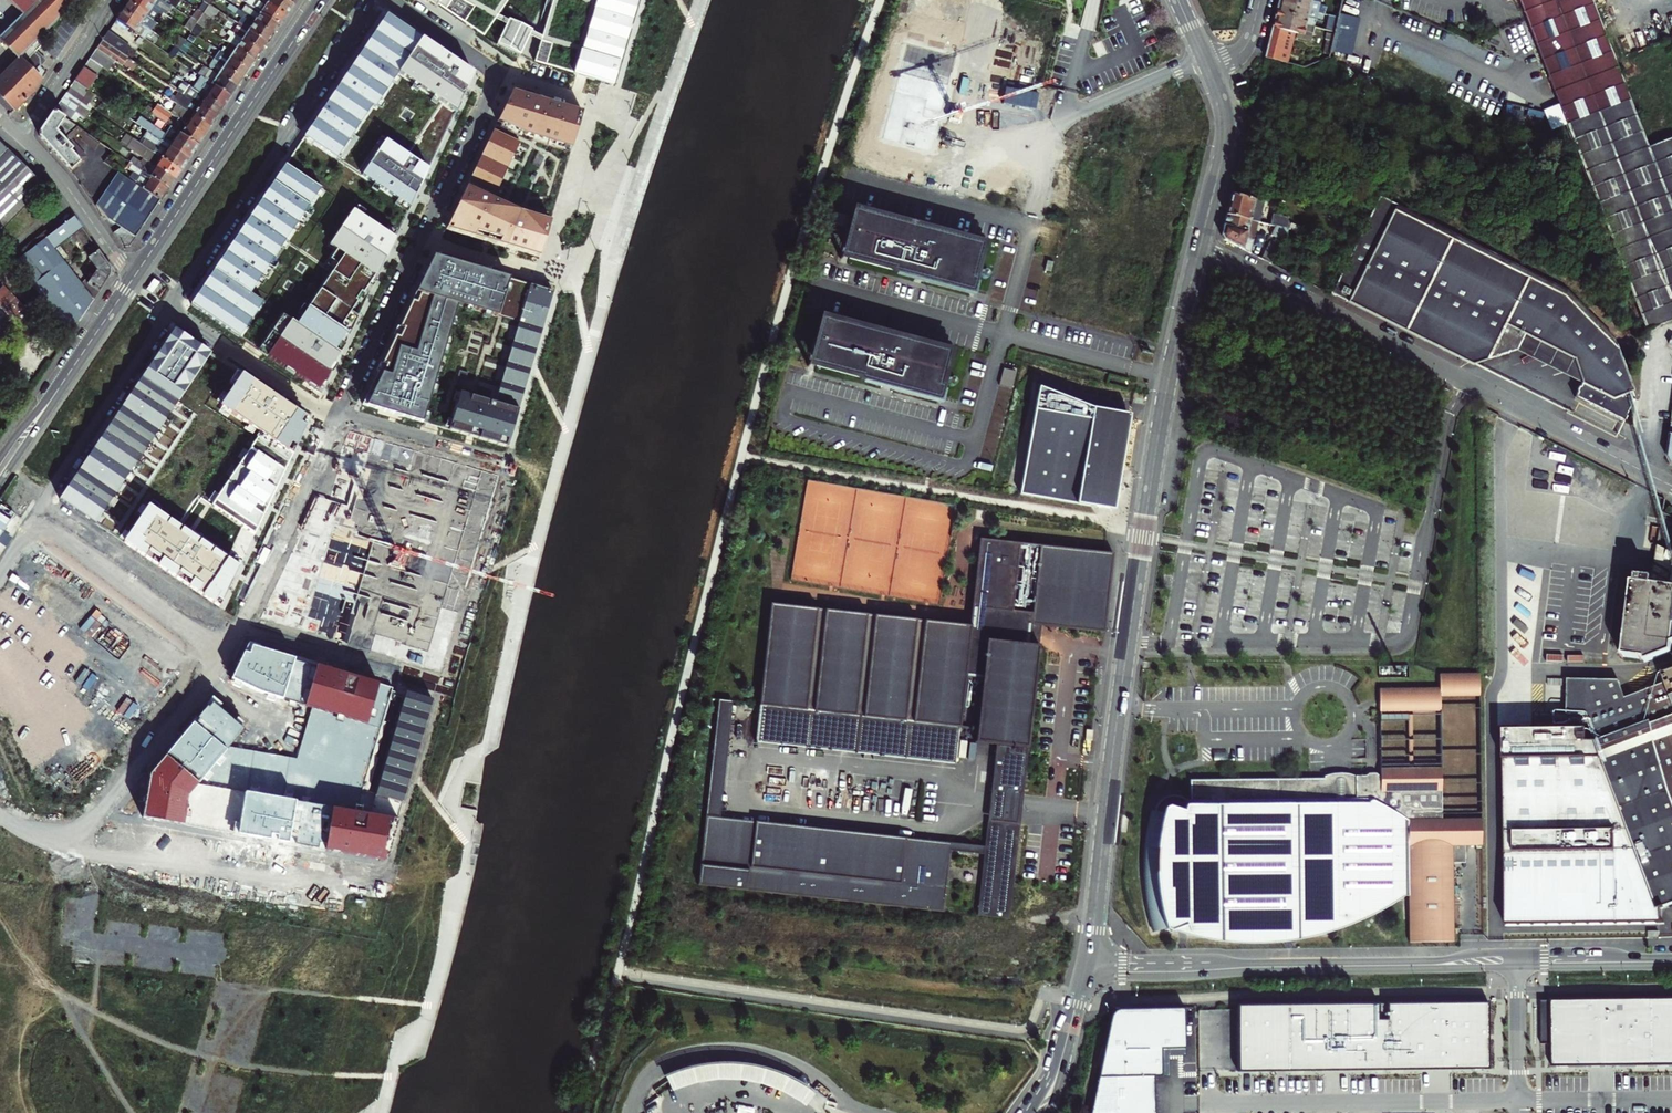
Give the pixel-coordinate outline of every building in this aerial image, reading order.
[(77,0),(36,0),(22,14),(21,14),(0,35),(0,39),(20,58),(77,0)] [(21,14),(22,14),(36,0),(8,0),(21,14)] [(128,1),(157,21),(164,13),(145,0),(129,0),(128,1)] [(164,13),(165,10),(163,9),(167,2),(165,0),(145,0),(164,13)] [(238,24),(267,43),(271,38),(273,35),(229,5),(222,0),(221,0),(219,2),(238,15),(234,21),(238,24)] [(244,2),(246,3),(279,25),(283,20),(286,16),(262,0),(245,0),(244,2)] [(286,0),(262,0),(286,16),(290,10),(293,5),(286,0)] [(485,35),(509,0),(433,0),(485,35)] [(638,0),(554,0),(535,62),(612,85),(638,0)] [(1310,0),(1278,0),(1275,10),(1306,17),(1314,19),(1316,14),(1308,12),(1309,7),(1315,9),(1317,2),(1310,0)] [(1519,3),(1530,33),(1547,77),(1614,51),(1594,0),(1518,0),(1519,3)] [(157,21),(128,1),(125,6),(122,10),(151,30),(157,21)] [(204,1),(198,9),(203,13),(210,5),(204,1)] [(279,25),(246,3),(243,8),(232,1),(229,5),(273,35),(276,30),(279,25)] [(166,14),(172,5),(167,2),(163,9),(165,10),(164,13),(166,14)] [(210,5),(203,13),(213,20),(219,11),(210,5)] [(198,9),(192,18),(197,22),(203,13),(198,9)] [(155,32),(151,30),(122,10),(119,15),(116,19),(145,39),(147,35),(151,38),(155,32)] [(1306,17),(1275,10),(1271,27),(1285,30),(1297,33),(1296,37),(1309,40),(1312,27),(1313,23),(1314,19),(1306,17)] [(213,20),(203,13),(197,22),(204,27),(206,24),(208,26),(213,20)] [(471,70),(387,14),(304,137),(337,159),(399,72),(455,110),(471,70)] [(186,28),(191,31),(197,22),(192,18),(186,28)] [(204,27),(197,22),(191,31),(198,36),(204,27)] [(267,43),(238,24),(232,33),(261,52),(264,48),(267,43)] [(1268,39),(1263,57),(1278,60),(1279,56),(1285,58),(1290,39),(1283,38),(1285,30),(1271,27),(1268,39)] [(185,40),(190,34),(191,31),(186,28),(180,36),(185,40)] [(124,55),(130,46),(108,30),(102,40),(124,55)] [(261,52),(232,33),(229,30),(226,34),(230,36),(229,37),(232,39),(229,44),(255,61),(258,56),(261,52)] [(1329,55),(1334,32),(1326,30),(1324,39),(1327,40),(1324,53),(1329,55)] [(196,38),(190,34),(185,40),(192,44),(197,48),(201,42),(196,38)] [(179,49),(185,40),(180,36),(174,45),(175,46),(179,49)] [(124,55),(102,40),(96,49),(114,61),(122,67),(128,58),(124,55)] [(179,49),(186,53),(192,44),(185,40),(179,49)] [(37,42),(19,60),(0,78),(0,104),(11,114),(32,92),(46,73),(40,67),(39,66),(40,65),(39,58),(34,53),(36,51),(41,46),(37,42)] [(220,51),(249,70),(252,65),(255,61),(229,44),(225,49),(223,47),(220,51)] [(173,58),(179,49),(175,46),(169,55),(173,58)] [(101,66),(108,70),(114,61),(96,49),(89,58),(101,66)] [(46,61),(36,51),(34,53),(39,58),(40,65),(39,66),(40,67),(46,61)] [(214,59),(214,60),(243,79),(246,74),(249,70),(220,51),(214,59)] [(1614,51),(1547,77),(1564,124),(1632,97),(1614,51)] [(95,75),(101,66),(89,58),(83,67),(95,75)] [(206,62),(204,66),(208,69),(214,60),(214,59),(212,58),(208,64),(206,62)] [(208,69),(237,88),(240,83),(243,79),(214,60),(208,69)] [(234,92),(237,88),(208,69),(204,66),(201,64),(195,73),(205,80),(230,97),(234,92)] [(83,67),(74,81),(87,90),(92,82),(91,81),(95,75),(83,67)] [(188,85),(223,108),(227,102),(230,97),(205,80),(202,85),(186,74),(181,80),(188,85)] [(88,90),(87,90),(74,81),(66,92),(80,102),(88,90)] [(220,113),(223,108),(188,85),(182,94),(216,118),(220,113)] [(88,90),(80,102),(89,108),(97,96),(88,90)] [(540,257),(582,111),(512,90),(446,229),(540,257)] [(80,102),(66,92),(60,101),(74,111),(80,115),(84,118),(91,109),(89,108),(80,102)] [(174,102),(177,104),(210,127),(214,122),(216,118),(182,94),(180,93),(176,99),(174,102)] [(1617,262),(1642,328),(1665,320),(1671,317),(1671,138),(1651,146),(1632,97),(1564,124),(1565,124),(1617,262)] [(74,111),(60,101),(54,111),(68,120),(74,111)] [(145,109),(170,126),(198,145),(201,141),(204,136),(179,119),(174,125),(169,118),(172,114),(171,113),(157,104),(153,110),(147,106),(145,109)] [(210,127),(177,104),(171,113),(172,114),(179,119),(204,136),(208,130),(210,127)] [(73,124),(68,120),(54,111),(39,133),(39,136),(56,155),(71,171),(81,161),(80,161),(84,157),(69,140),(73,137),(71,135),(75,131),(83,136),(82,139),(96,149),(100,142),(73,124)] [(80,115),(74,111),(68,120),(73,124),(80,115)] [(148,130),(189,158),(194,150),(198,145),(170,126),(165,134),(140,117),(136,122),(148,130)] [(142,144),(180,171),(185,163),(189,158),(148,130),(143,136),(146,138),(142,144)] [(127,147),(131,150),(135,152),(136,153),(142,144),(133,138),(127,147)] [(409,208),(427,168),(385,140),(361,175),(409,208)] [(0,142),(0,231),(45,187),(0,142)] [(136,153),(149,162),(175,179),(178,174),(180,171),(142,144),(136,153)] [(137,167),(168,188),(171,184),(175,179),(149,162),(146,166),(131,156),(128,161),(137,167)] [(125,176),(129,179),(137,167),(128,161),(123,168),(128,171),(125,176)] [(323,189),(286,164),(190,305),(241,339),(264,302),(252,294),(323,189)] [(137,167),(129,179),(160,200),(165,193),(168,188),(137,167)] [(119,224),(115,231),(123,242),(131,244),(148,219),(160,200),(129,179),(125,176),(118,171),(96,204),(108,217),(113,220),(119,224)] [(1256,222),(1257,222),(1262,202),(1229,194),(1225,214),(1256,222)] [(1547,341),(1550,345),(1584,304),(1378,197),(1329,295),(1345,303),(1469,367),(1514,353),(1522,338),(1537,344),(1547,341)] [(396,236),(354,208),(329,245),(343,255),(296,323),(283,314),(259,349),(321,391),(396,236)] [(986,249),(849,211),(835,264),(972,302),(986,249)] [(1256,222),(1225,214),(1220,233),(1223,241),(1249,254),(1256,222)] [(1269,215),(1267,225),(1273,227),(1286,230),(1287,231),(1288,226),(1288,225),(1285,219),(1269,215)] [(84,287),(94,300),(102,287),(111,274),(110,268),(75,217),(46,238),(55,249),(69,238),(73,243),(77,240),(89,256),(88,257),(94,266),(92,268),(95,271),(92,275),(89,273),(87,275),(91,278),(87,283),(84,287)] [(1270,237),(1273,227),(1267,225),(1261,223),(1259,232),(1270,237)] [(1288,224),(1288,225),(1288,226),(1287,231),(1295,234),(1298,229),(1288,224)] [(1286,230),(1273,227),(1270,237),(1281,242),(1286,230)] [(83,314),(94,300),(84,287),(55,249),(46,238),(13,262),(70,335),(82,317),(83,314)] [(1267,244),(1259,259),(1269,265),(1277,249),(1267,244)] [(554,292),(434,255),(363,404),(424,423),(459,305),(518,322),(495,402),(458,391),(447,430),(507,447),(554,292)] [(1584,304),(1550,345),(1557,365),(1570,361),(1579,384),(1571,399),(1619,423),(1631,401),(1628,391),(1630,391),(1619,358),(1612,338),(1584,304)] [(955,352),(821,316),(807,368),(940,404),(955,352)] [(210,352),(175,328),(60,498),(97,524),(210,352)] [(1535,363),(1550,345),(1547,341),(1537,344),(1522,338),(1514,353),(1535,363)] [(1535,363),(1579,384),(1570,361),(1557,365),(1550,345),(1535,363)] [(1012,391),(1016,375),(1003,371),(999,388),(1012,391)] [(253,535),(309,418),(241,374),(218,407),(258,435),(211,507),(253,535)] [(1098,410),(1038,387),(1020,493),(1114,511),(1130,415),(1098,410)] [(347,505),(319,497),(260,619),(441,672),(459,612),(442,607),(452,572),(469,577),(498,475),(347,432),(336,471),(355,476),(347,505)] [(219,607),(239,565),(148,504),(123,543),(219,607)] [(970,626),(770,604),(759,705),(755,742),(955,764),(959,727),(977,729),(975,742),(996,744),(992,791),(1023,795),(1027,755),(1039,648),(1041,628),(1042,626),(1053,626),(1104,633),(1113,554),(980,538),(970,626)] [(1654,540),(1648,581),(1663,583),(1671,566),(1671,550),(1654,540)] [(1663,583),(1671,585),(1671,566),(1663,583)] [(1663,583),(1648,581),(1644,611),(1671,615),(1671,585),(1663,583)] [(296,759),(229,747),(243,730),(209,702),(150,775),(142,817),(388,861),(433,699),(405,691),(375,795),(361,791),(392,688),(248,644),(231,679),(257,691),(312,708),(296,759)] [(1660,674),(1662,682),(1626,695),(1619,678),(1570,676),(1569,709),(1587,709),(1599,741),(1659,903),(1671,899),(1671,670),(1660,674)] [(1448,844),(1465,844),(1464,672),(1425,672),(1425,687),(1365,687),(1365,773),(1361,771),(1353,771),(1351,773),(1339,773),(1338,773),(1335,773),(1334,773),(1332,773),(1327,774),(1324,776),(1322,777),(1321,778),(1188,780),(1189,800),(1183,800),(1181,798),(1179,796),(1177,796),(1173,795),(1170,795),(1168,795),(1166,796),(1164,797),(1161,800),(1159,803),(1158,806),(1158,809),(1158,811),(1156,811),(1152,816),(1149,820),(1146,825),(1142,834),(1139,842),(1137,844),(1134,853),(1132,863),(1131,871),(1130,880),(1130,890),(1131,897),(1132,904),(1134,915),(1136,924),(1138,929),(1148,927),(1153,929),(1167,924),(1169,930),(1228,929),(1313,927),(1313,917),(1330,911),(1335,909),(1337,908),(1338,907),(1340,906),(1342,906),(1343,905),(1345,904),(1347,903),(1348,903),(1353,900),(1354,900),(1357,899),(1358,898),(1364,895),(1365,895),(1365,892),(1392,892),(1392,940),(1436,940),(1436,861),(1448,861),(1448,844)] [(718,700),(706,817),(720,818),(732,701),(718,700)] [(1659,903),(1599,741),(1582,740),(1575,728),(1498,727),(1502,921),(1658,919),(1659,903)] [(1023,795),(992,791),(988,823),(1019,827),(1023,795)] [(720,818),(706,817),(698,884),(943,911),(950,850),(921,847),(922,840),(720,818)] [(1019,827),(988,823),(986,847),(985,855),(978,915),(1008,918),(1019,827)] [(985,855),(986,847),(922,840),(921,847),(950,850),(985,855)] [(1541,1000),(1541,1042),(1552,1042),(1553,1068),(1671,1067),(1671,1000),(1541,1000)] [(1489,1061),(1489,1002),(1238,1005),(1238,1009),(1238,1071),(1489,1069),(1489,1061)] [(1121,1006),(1115,1008),(1112,1011),(1110,1016),(1088,1112),(1154,1112),(1153,1075),(1161,1075),(1161,1047),(1185,1047),(1185,1006),(1121,1006)] [(1186,1054),(1185,1047),(1161,1047),(1161,1075),(1168,1075),(1168,1054),(1186,1054)] [(666,1079),(673,1094),(688,1088),(701,1085),(718,1083),(739,1084),(757,1087),(776,1092),(792,1100),(806,1110),(816,1096),(804,1088),(789,1080),(768,1073),(745,1068),(727,1066),(708,1068),(686,1072),(666,1079)]
